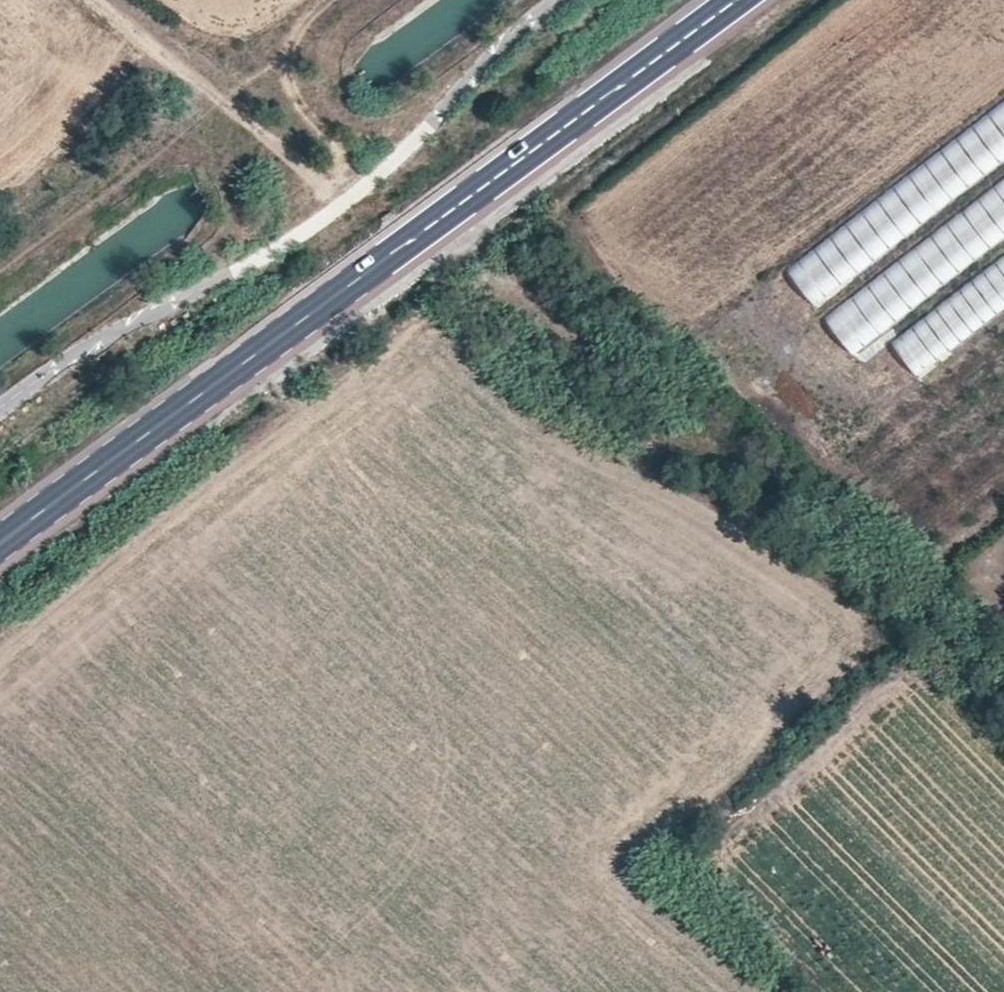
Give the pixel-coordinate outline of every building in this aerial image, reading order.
[(784,263),(812,302),(1003,164),(1003,106),(784,263)] [(1003,249),(1003,180),(821,310),(851,353),(967,270),(969,274),(1003,249)] [(888,334),(913,370),(1003,307),(1003,254),(888,334)]
